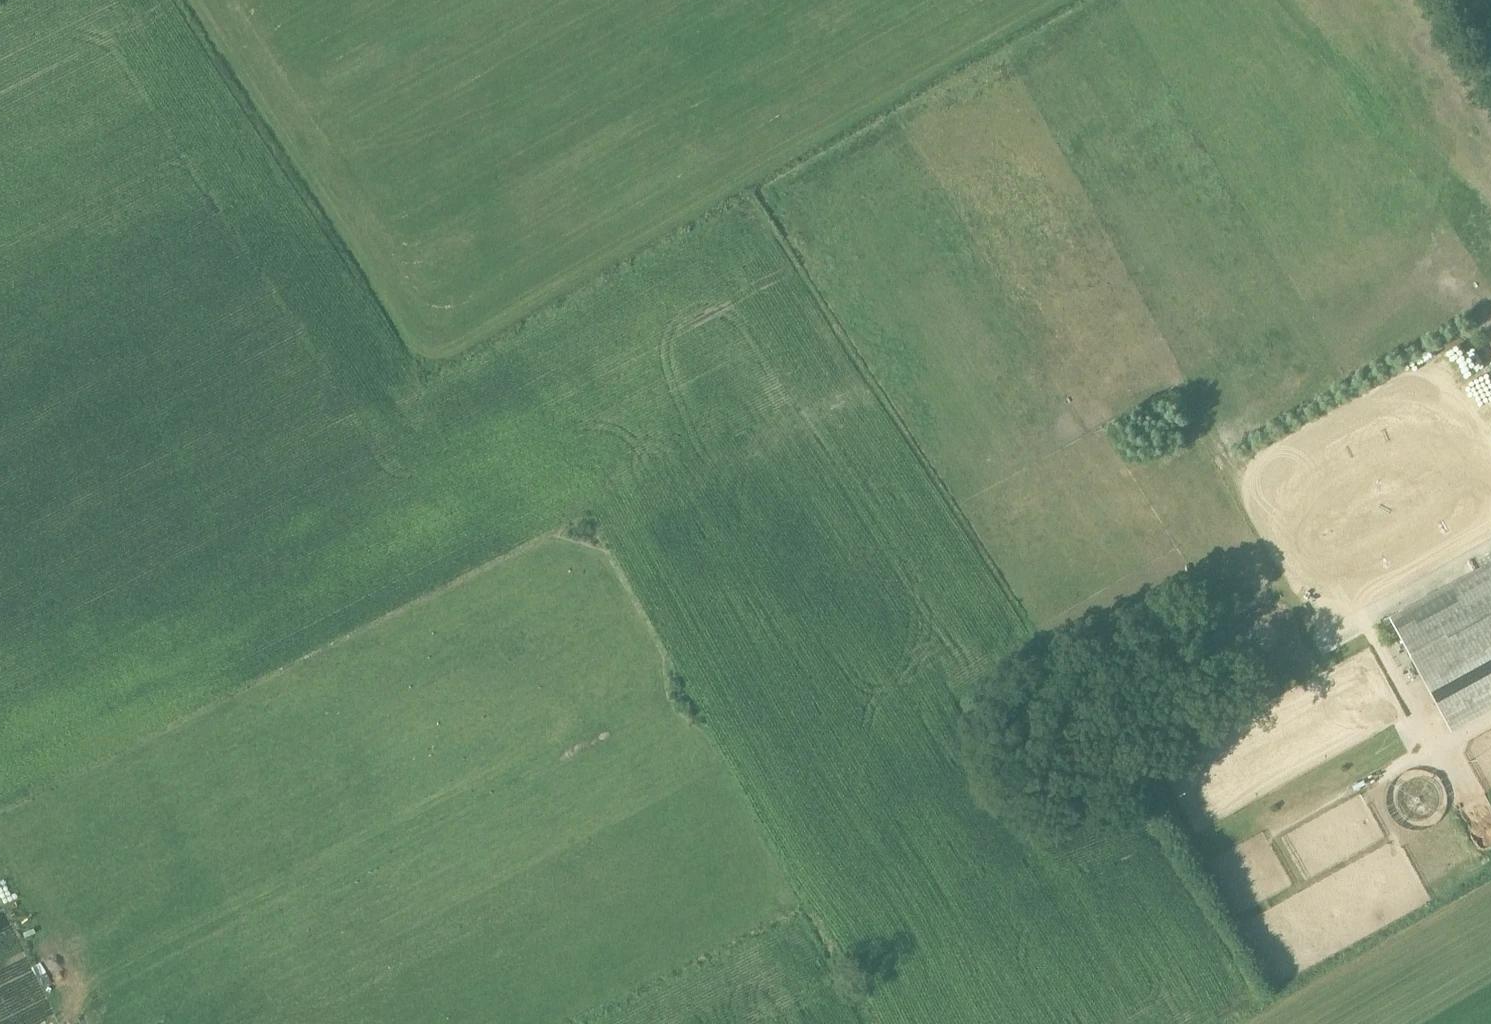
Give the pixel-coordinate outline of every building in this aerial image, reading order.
[(1390,620),(1452,732),(1490,711),(1490,565),(1390,620)] [(1474,732),(1481,745),(1490,740),(1490,723),(1474,732)]
